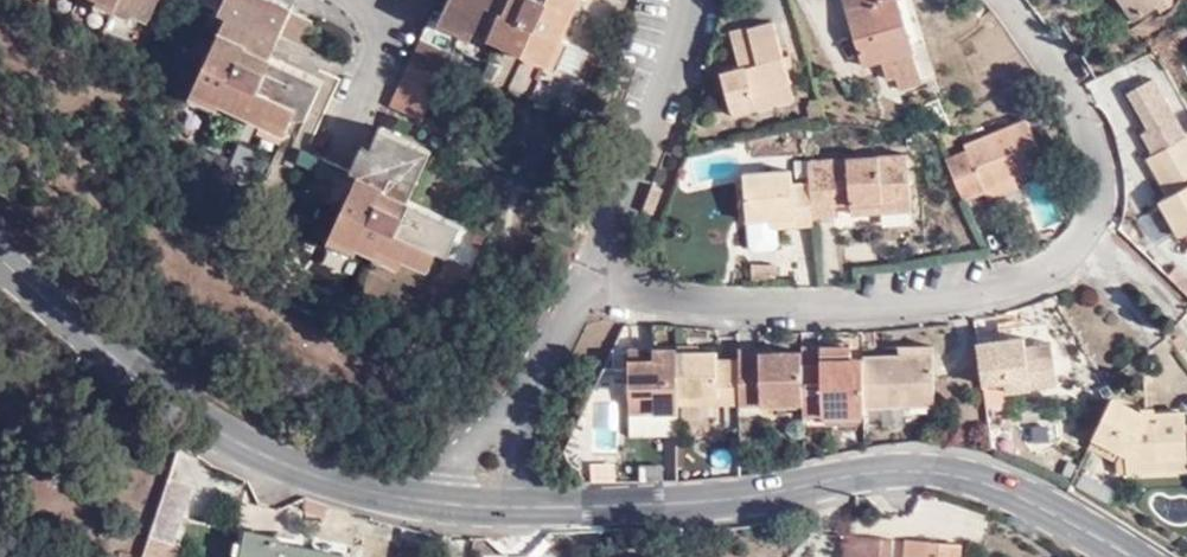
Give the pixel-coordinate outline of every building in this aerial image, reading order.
[(131,11),(109,0),(98,0),(95,4),(126,20),(131,11)] [(131,11),(147,19),(157,0),(109,0),(131,11)] [(291,120),(301,102),(312,106),(327,78),(270,50),(292,6),(279,0),(204,0),(231,12),(202,70),(196,85),(222,97),(264,118),(269,109),(291,120)] [(441,17),(441,18),(442,19),(443,19),(465,29),(550,65),(562,39),(577,8),(581,0),(450,0),(442,15),(441,17)] [(901,91),(923,83),(896,0),(881,0),(844,0),(863,65),(881,61),(888,83),(897,79),(901,91)] [(1142,27),(1178,2),(1177,0),(1122,0),(1142,27)] [(437,28),(442,19),(441,18),(441,17),(430,12),(389,105),(421,121),(460,38),(437,28)] [(461,38),(465,29),(443,19),(442,19),(437,28),(460,38),(461,38)] [(754,91),(794,82),(780,20),(745,29),(744,26),(723,31),(733,70),(722,72),(731,110),(756,103),(754,91)] [(571,44),(562,39),(550,65),(559,69),(577,77),(589,52),(571,44)] [(1167,71),(1137,89),(1165,139),(1186,127),(1186,109),(1167,71)] [(796,93),(794,82),(754,91),(756,103),(796,93)] [(222,97),(196,85),(193,94),(192,95),(217,107),(222,97)] [(964,135),(943,144),(960,188),(961,189),(979,181),(975,175),(1005,164),(1007,170),(1041,156),(1020,107),(962,131),(964,135)] [(286,128),(291,120),(269,109),(264,118),(286,128)] [(364,250),(363,250),(374,255),(378,246),(401,256),(426,268),(434,249),(447,254),(460,224),(405,199),(428,148),(378,124),(368,148),(355,177),(345,172),(320,160),(305,188),(341,206),(336,216),(371,230),(364,250)] [(1184,135),(1146,157),(1168,194),(1161,200),(1182,236),(1186,233),(1186,141),(1184,135)] [(359,144),(345,172),(355,177),(368,148),(359,144)] [(906,146),(807,154),(808,177),(809,200),(810,214),(834,212),(839,209),(840,201),(850,201),(850,207),(909,204),(906,146)] [(795,200),(809,200),(808,177),(793,178),(791,163),(741,168),(746,214),(769,212),(795,210),(795,200)] [(1010,179),(1007,170),(1005,164),(975,175),(979,181),(982,190),(1010,179)] [(769,212),(746,214),(748,240),(754,245),(774,243),(779,238),(777,221),(770,222),(769,212)] [(371,230),(336,216),(328,233),(357,246),(364,250),(371,230)] [(352,255),(357,246),(328,233),(325,242),(352,255)] [(397,266),(401,256),(378,246),(374,255),(397,266)] [(523,270),(537,276),(544,259),(530,253),(523,270)] [(1023,328),(976,332),(981,378),(1005,376),(1007,384),(1057,378),(1053,337),(1024,338),(1023,328)] [(866,405),(863,351),(852,351),(852,339),(802,339),(802,348),(804,402),(804,409),(866,408),(866,405)] [(935,341),(863,342),(863,351),(866,405),(936,402),(935,341)] [(761,345),(740,345),(741,360),(742,402),(804,402),(802,348),(778,349),(778,364),(762,364),(761,345)] [(778,345),(761,345),(762,364),(778,364),(778,349),(778,345)] [(679,406),(677,350),(677,346),(650,347),(650,360),(626,359),(627,414),(680,413),(679,406)] [(626,348),(626,359),(650,360),(650,347),(626,348)] [(717,351),(677,350),(679,406),(743,406),(742,402),(741,360),(717,361),(717,351)] [(1109,395),(1087,436),(1122,455),(1140,452),(1141,459),(1186,450),(1186,433),(1181,408),(1146,415),(1109,395)] [(1141,459),(1140,452),(1122,455),(1127,477),(1186,465),(1186,450),(1141,459)] [(147,527),(173,537),(195,481),(169,471),(147,527)] [(344,551),(280,536),(283,530),(247,521),(240,556),(343,556),(344,551)] [(147,527),(138,552),(151,556),(165,556),(173,537),(147,527)] [(849,533),(842,556),(893,556),(892,536),(849,533)] [(959,540),(904,536),(902,556),(958,556),(959,540)]
